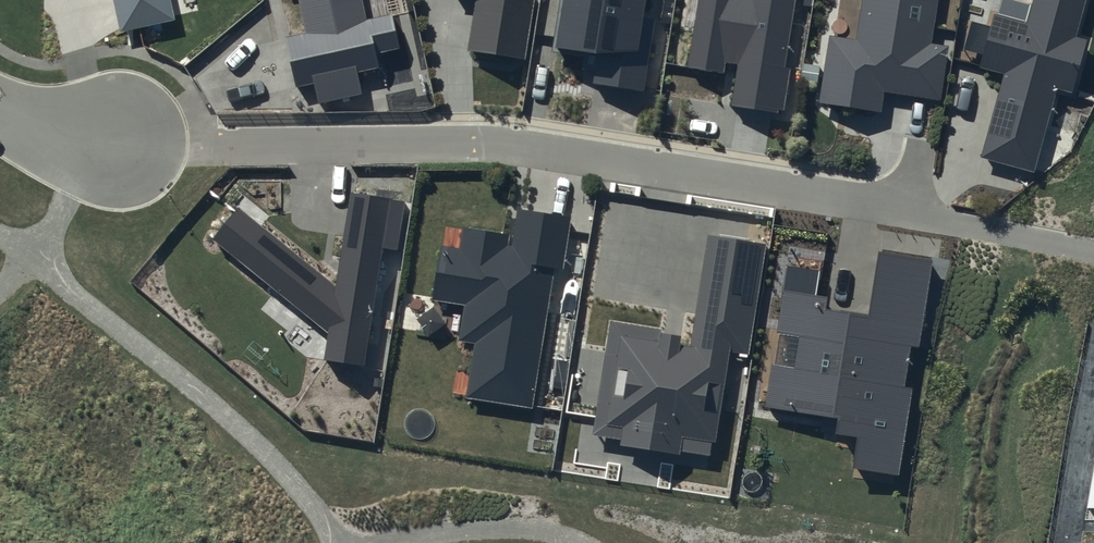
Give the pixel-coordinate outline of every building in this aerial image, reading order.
[(118,26),(173,15),(170,0),(112,0),(118,26)] [(305,33),(283,38),(295,90),(314,85),(318,104),(363,94),(358,72),(381,67),(377,51),(399,46),(392,17),(370,22),(365,0),(297,0),(305,33)] [(465,51),(524,60),(532,0),(473,0),(465,51)] [(554,48),(595,54),(591,85),(645,93),(656,16),(645,14),(647,0),(561,0),(554,48)] [(687,66),(721,71),(723,59),(738,61),(732,104),(782,112),(789,64),(783,63),(792,0),(696,0),(687,66)] [(855,37),(828,33),(817,100),(879,110),(883,90),(938,99),(947,44),(927,41),(934,0),(861,0),(855,37)] [(1026,23),(994,15),(981,64),(1003,70),(980,156),(1031,169),(1053,88),(1071,92),(1086,36),(1074,33),(1082,0),(1032,0),(1026,23)] [(236,207),(211,239),(328,330),(322,362),(365,369),(384,248),(397,250),(405,200),(351,191),(336,285),(236,207)] [(569,214),(518,206),(511,244),(505,243),(507,230),(463,222),(459,246),(440,243),(431,296),(464,302),(457,339),(473,341),(463,396),(529,407),(552,267),(560,268),(569,214)] [(933,255),(879,247),(869,309),(828,302),(829,291),(784,284),(776,330),(798,334),(794,362),(773,358),(766,404),(836,414),(833,431),(857,435),(852,464),(899,471),(913,386),(904,384),(911,341),(920,342),(933,255)] [(1085,504),(1093,504),(1093,454),(1085,504)]
